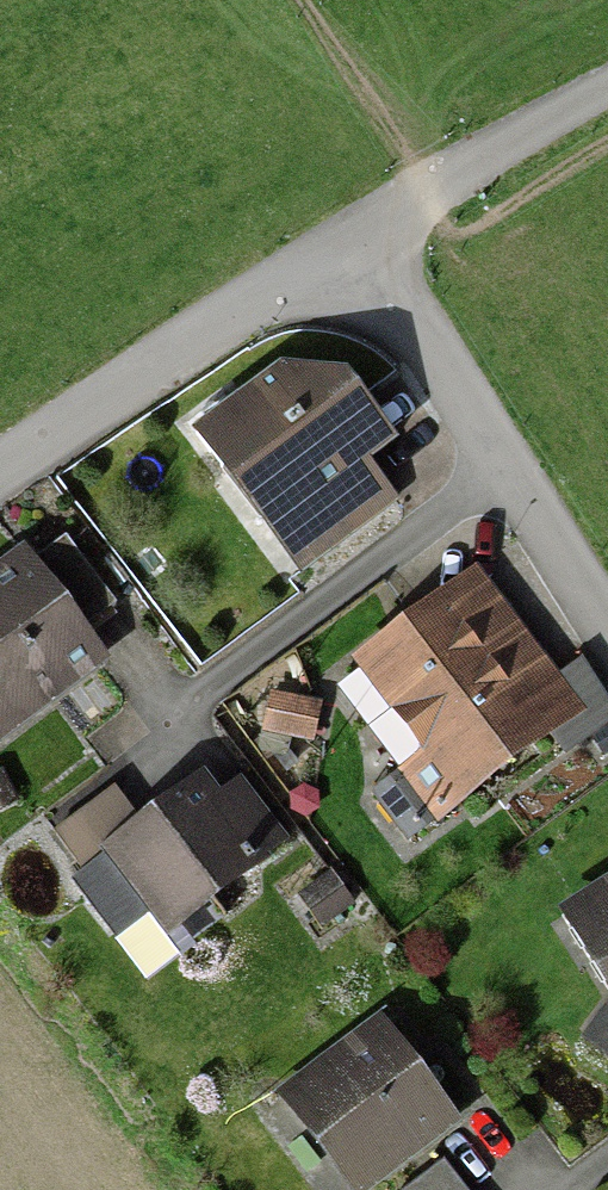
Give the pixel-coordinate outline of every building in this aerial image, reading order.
[(322,389),(228,455),(307,590),(420,524),(394,479),(420,464),(390,397),(322,389)] [(6,741),(107,657),(34,569),(0,598),(0,733),(6,741)] [(495,592),(376,682),(437,762),(409,784),(435,816),(581,705),(495,592)] [(289,713),(281,756),(333,765),(341,722),(289,713)] [(235,788),(96,896),(136,947),(163,926),(172,938),(284,850),(235,788)] [(585,939),(607,974),(607,924),(585,939)] [(302,1106),(358,1182),(442,1122),(386,1045),(302,1106)]
